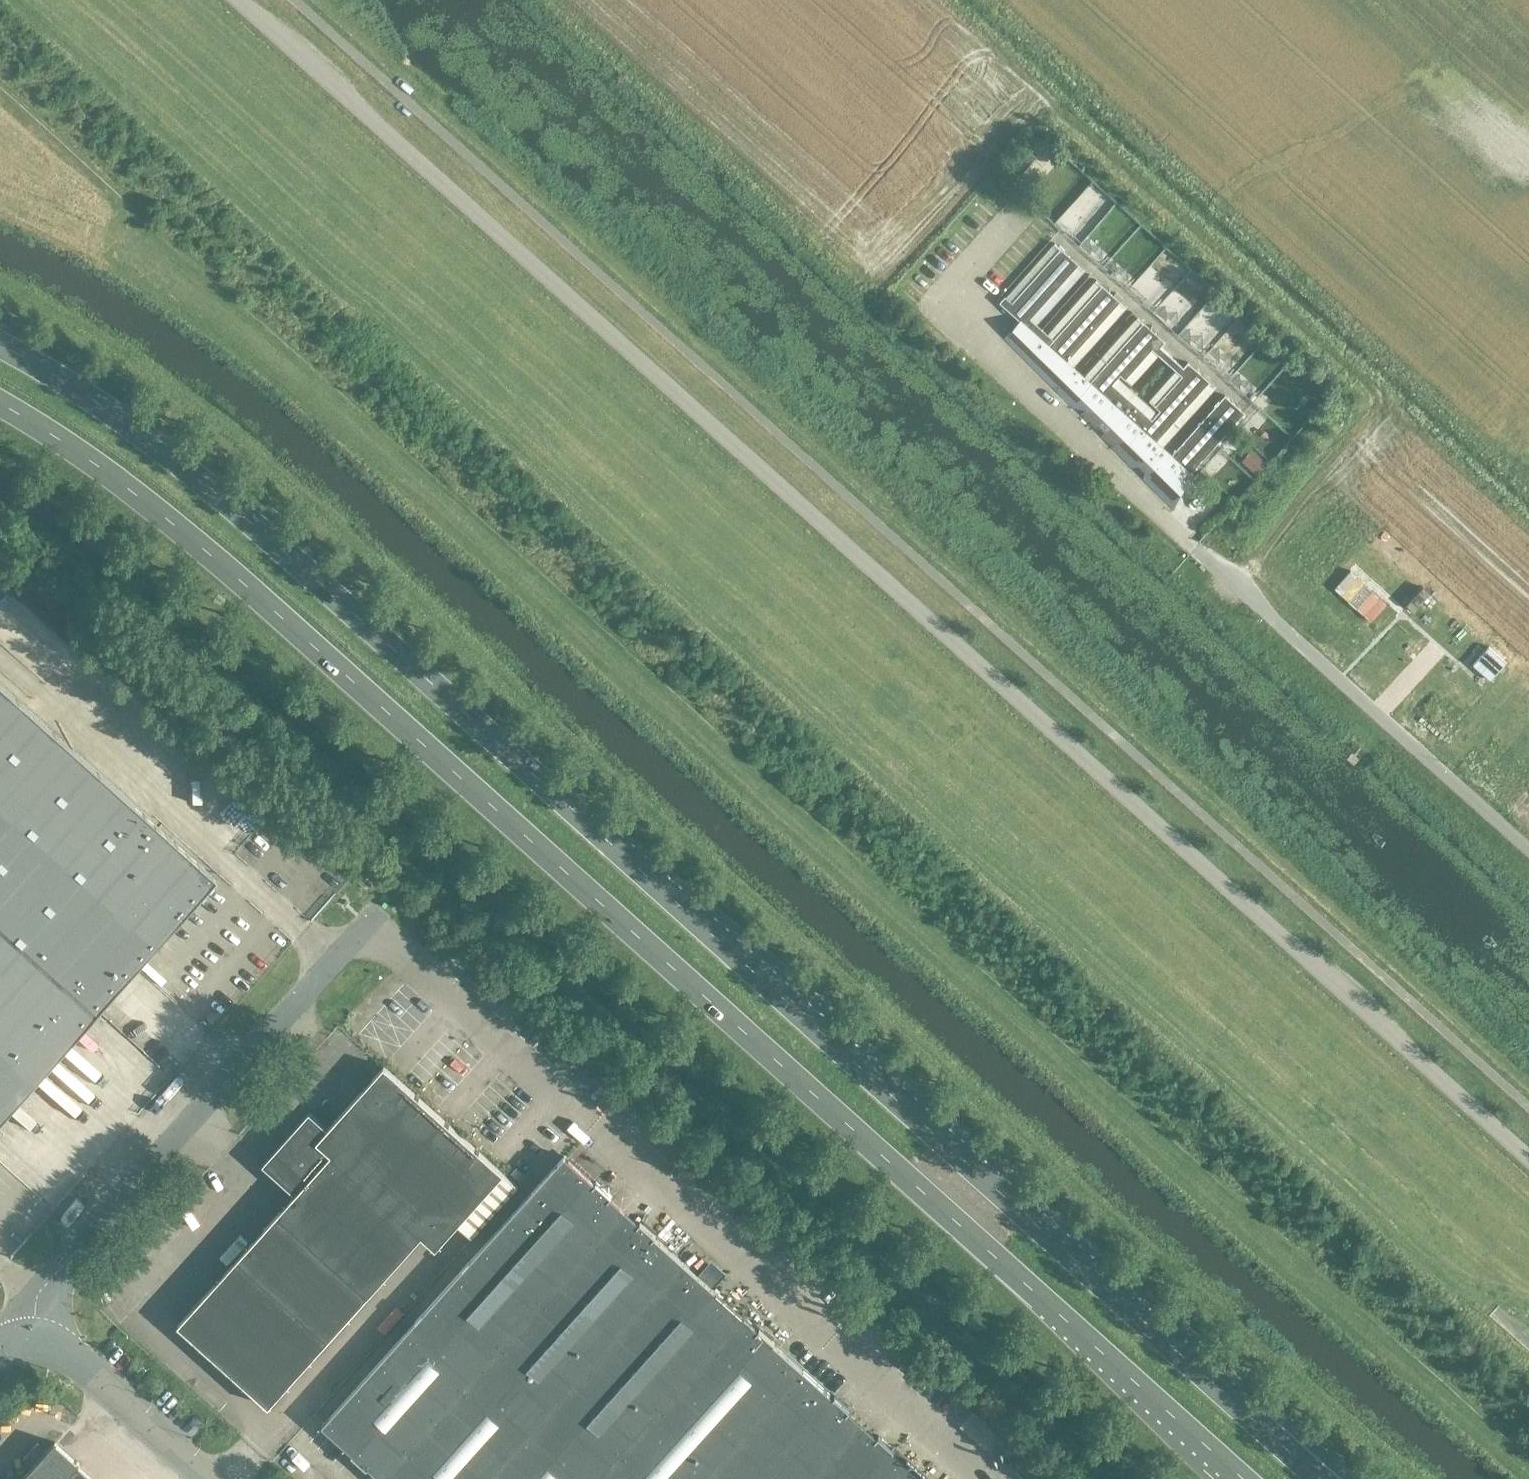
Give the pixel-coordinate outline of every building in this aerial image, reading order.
[(1149,240),(1156,233),(1093,178),(1062,213),(1107,252),(1131,225),(1149,240)] [(1006,296),(1000,302),(1040,336),(1026,352),(1012,339),(1015,336),(1010,332),(1004,339),(1072,408),(1080,399),(1089,407),(1080,415),(1095,430),(1098,425),(1105,432),(1101,436),(1113,448),(1112,449),(1131,468),(1139,460),(1151,472),(1143,480),(1174,511),(1175,508),(1170,504),(1191,480),(1187,477),(1245,413),(1225,395),(1172,455),(1156,441),(1210,382),(1216,387),(1216,386),(1189,362),(1184,367),(1161,346),(1166,341),(1138,316),(1137,317),(1143,323),(1090,382),(1068,361),(1120,302),(1126,308),(1127,307),(1097,279),(1096,280),(1102,286),(1054,339),(1040,327),(1031,319),(1079,265),(1085,270),(1085,269),(1055,242),(1055,243),(1060,249),(1013,302),(1006,296)] [(1217,294),(1184,325),(1212,355),(1219,348),(1232,361),(1257,337),(1217,294)] [(1272,373),(1286,359),(1265,339),(1235,371),(1255,390),(1271,372),(1272,373)] [(1251,448),(1245,462),(1261,469),(1267,455),(1251,448)] [(11,590),(0,577),(0,599),(11,590)] [(214,884),(0,687),(0,1119),(214,884)] [(371,869),(360,882),(369,889),(380,877),(371,869)] [(436,1247),(457,1224),(472,1237),(518,1186),(503,1172),(384,1066),(325,1131),(310,1117),(279,1151),(309,1178),(178,1324),(269,1406),(422,1235),(436,1247)] [(525,1198),(443,1289),(503,1342),(625,1206),(596,1180),(595,1181),(564,1154),(525,1198)] [(625,1206),(503,1342),(563,1396),(683,1261),(654,1235),(656,1234),(625,1206)] [(683,1261),(563,1396),(622,1449),(744,1313),(715,1287),(714,1288),(683,1261)] [(352,1453),(363,1463),(367,1467),(377,1456),(390,1468),(503,1342),(443,1289),(323,1424),(353,1451),(352,1453)] [(622,1449),(655,1478),(703,1478),(802,1368),(774,1342),(775,1341),(744,1313),(622,1449)] [(503,1342),(390,1468),(402,1478),(488,1478),(563,1396),(503,1342)] [(703,1478),(810,1478),(863,1420),(834,1394),(833,1396),(802,1368),(703,1478)] [(563,1396),(488,1478),(595,1478),(622,1449),(563,1396)] [(810,1478),(918,1478),(922,1475),(893,1449),(894,1447),(863,1420),(810,1478)] [(36,1463),(22,1478),(94,1478),(78,1465),(80,1463),(56,1441),(36,1463)] [(622,1449),(595,1478),(655,1478),(622,1449)]
